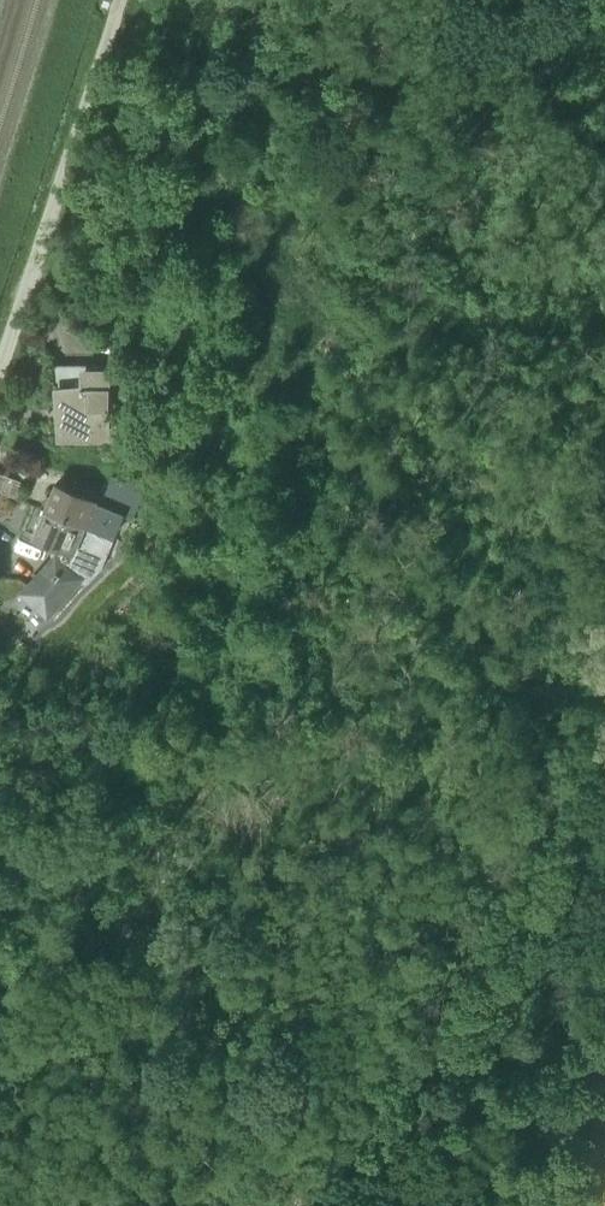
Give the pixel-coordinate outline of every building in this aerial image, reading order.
[(79,388),(52,391),(56,444),(109,443),(110,371),(80,372),(79,388)] [(144,498),(147,490),(114,475),(110,484),(114,486),(105,505),(57,484),(46,508),(98,530),(98,529),(114,537),(124,513),(133,517),(143,497),(144,498)] [(86,555),(98,530),(46,508),(36,533),(86,555)] [(69,603),(37,568),(0,607),(0,610),(26,638),(36,630),(40,633),(69,603)]
